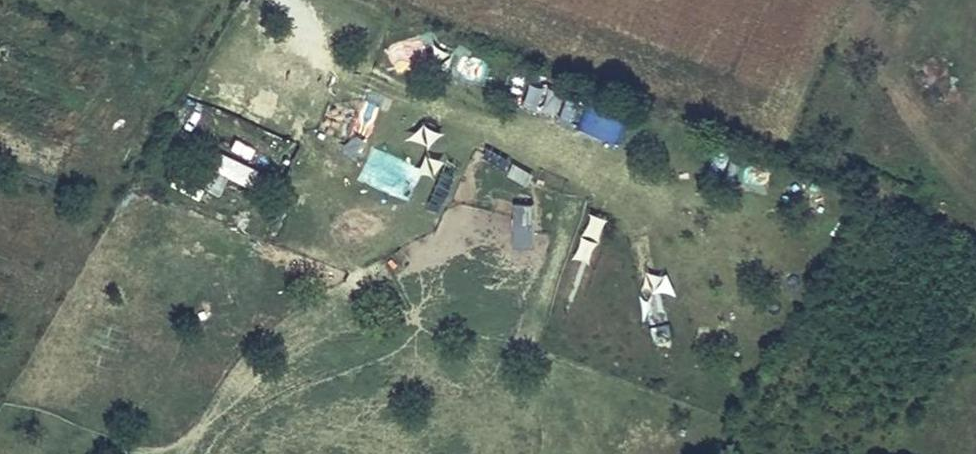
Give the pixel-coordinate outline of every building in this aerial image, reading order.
[(423,47),(423,28),(395,29),(395,48),(423,47)] [(478,82),(486,63),(468,55),(459,74),(478,82)] [(555,119),(570,123),(579,93),(565,88),(555,119)] [(589,97),(577,127),(616,142),(627,112),(589,97)] [(427,143),(435,125),(421,119),(413,137),(427,143)] [(216,192),(223,176),(246,186),(254,168),(205,145),(189,180),(216,192)] [(379,200),(409,182),(388,147),(358,165),(379,200)] [(492,150),(486,160),(527,183),(533,172),(492,150)] [(746,162),(740,182),(762,188),(768,168),(746,162)] [(512,201),(513,247),(533,246),(532,201),(512,201)] [(666,296),(685,296),(685,274),(667,274),(667,269),(645,268),(645,310),(666,310),(666,296)] [(648,315),(657,341),(668,337),(659,311),(648,315)]
